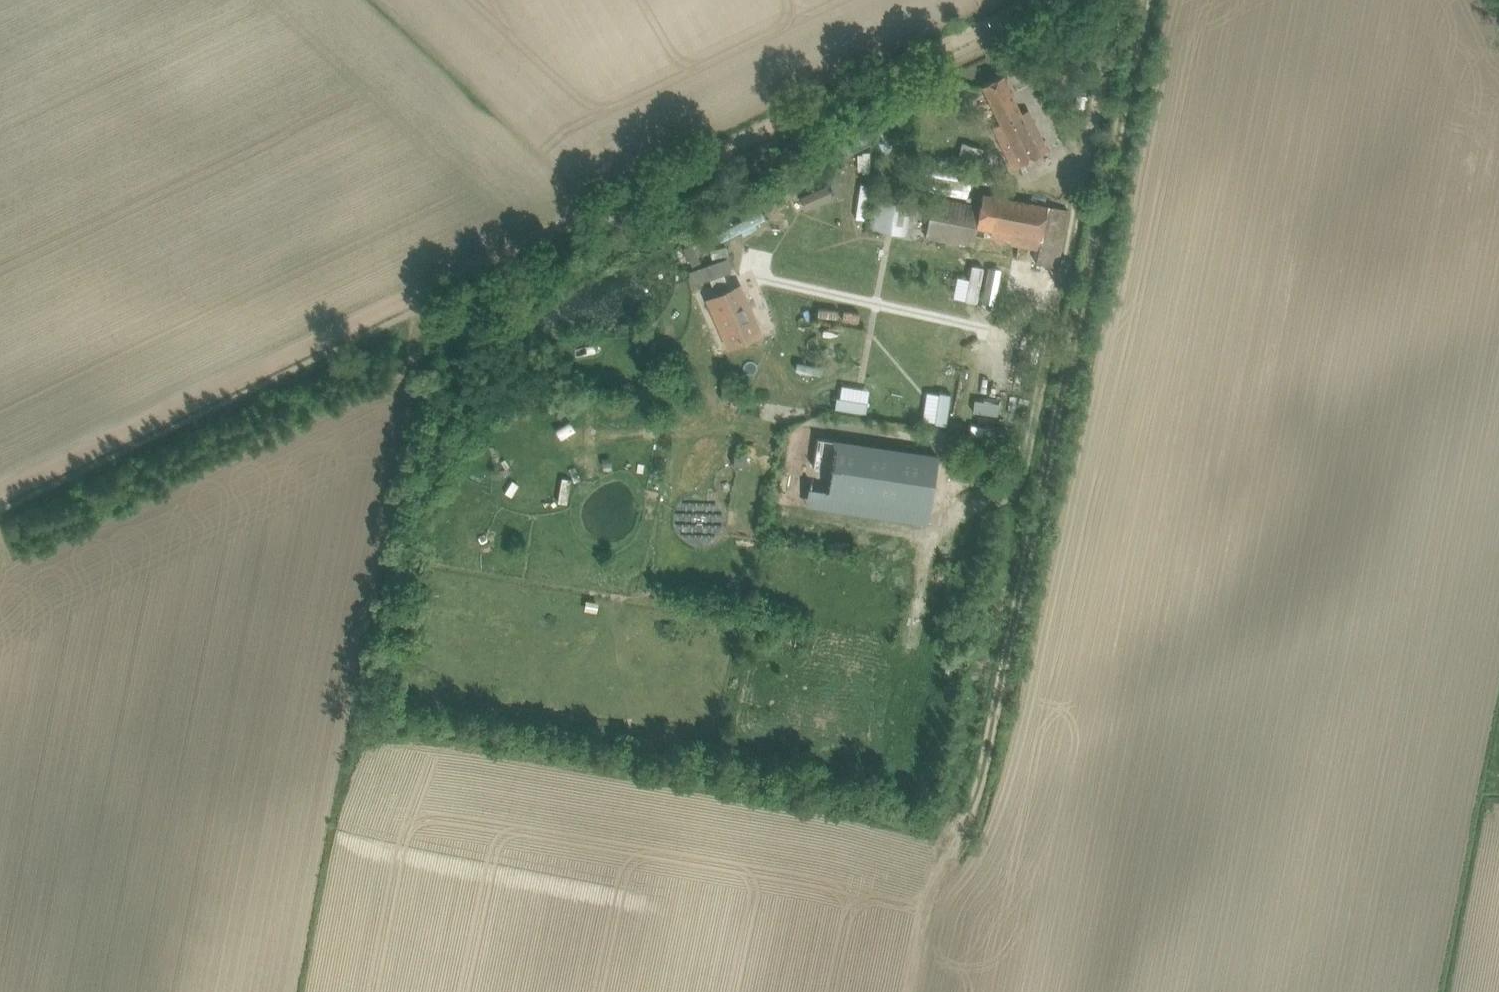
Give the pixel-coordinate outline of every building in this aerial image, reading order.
[(982,86),(990,104),(1000,123),(992,127),(1012,168),(1049,151),(1029,109),(1021,113),(1003,75),(982,86)] [(828,185),(800,198),(805,210),(835,197),(837,200),(845,196),(834,172),(826,176),(832,189),(830,190),(828,185)] [(867,219),(872,178),(850,176),(848,192),(858,193),(855,217),(867,219)] [(933,197),(925,237),(973,246),(977,227),(992,230),(991,234),(1041,244),(1038,263),(1057,267),(1068,210),(982,193),(980,206),(933,197)] [(875,194),(870,220),(907,227),(912,201),(875,194)] [(977,303),(983,268),(972,266),(965,300),(977,303)] [(739,288),(710,301),(730,345),(759,332),(739,288)] [(951,395),(940,393),(935,425),(947,426),(951,395)] [(868,402),(836,397),(834,409),(866,414),(868,402)] [(817,437),(809,493),(834,497),(842,441),(817,437)] [(912,452),(903,508),(929,511),(937,456),(912,452)]
